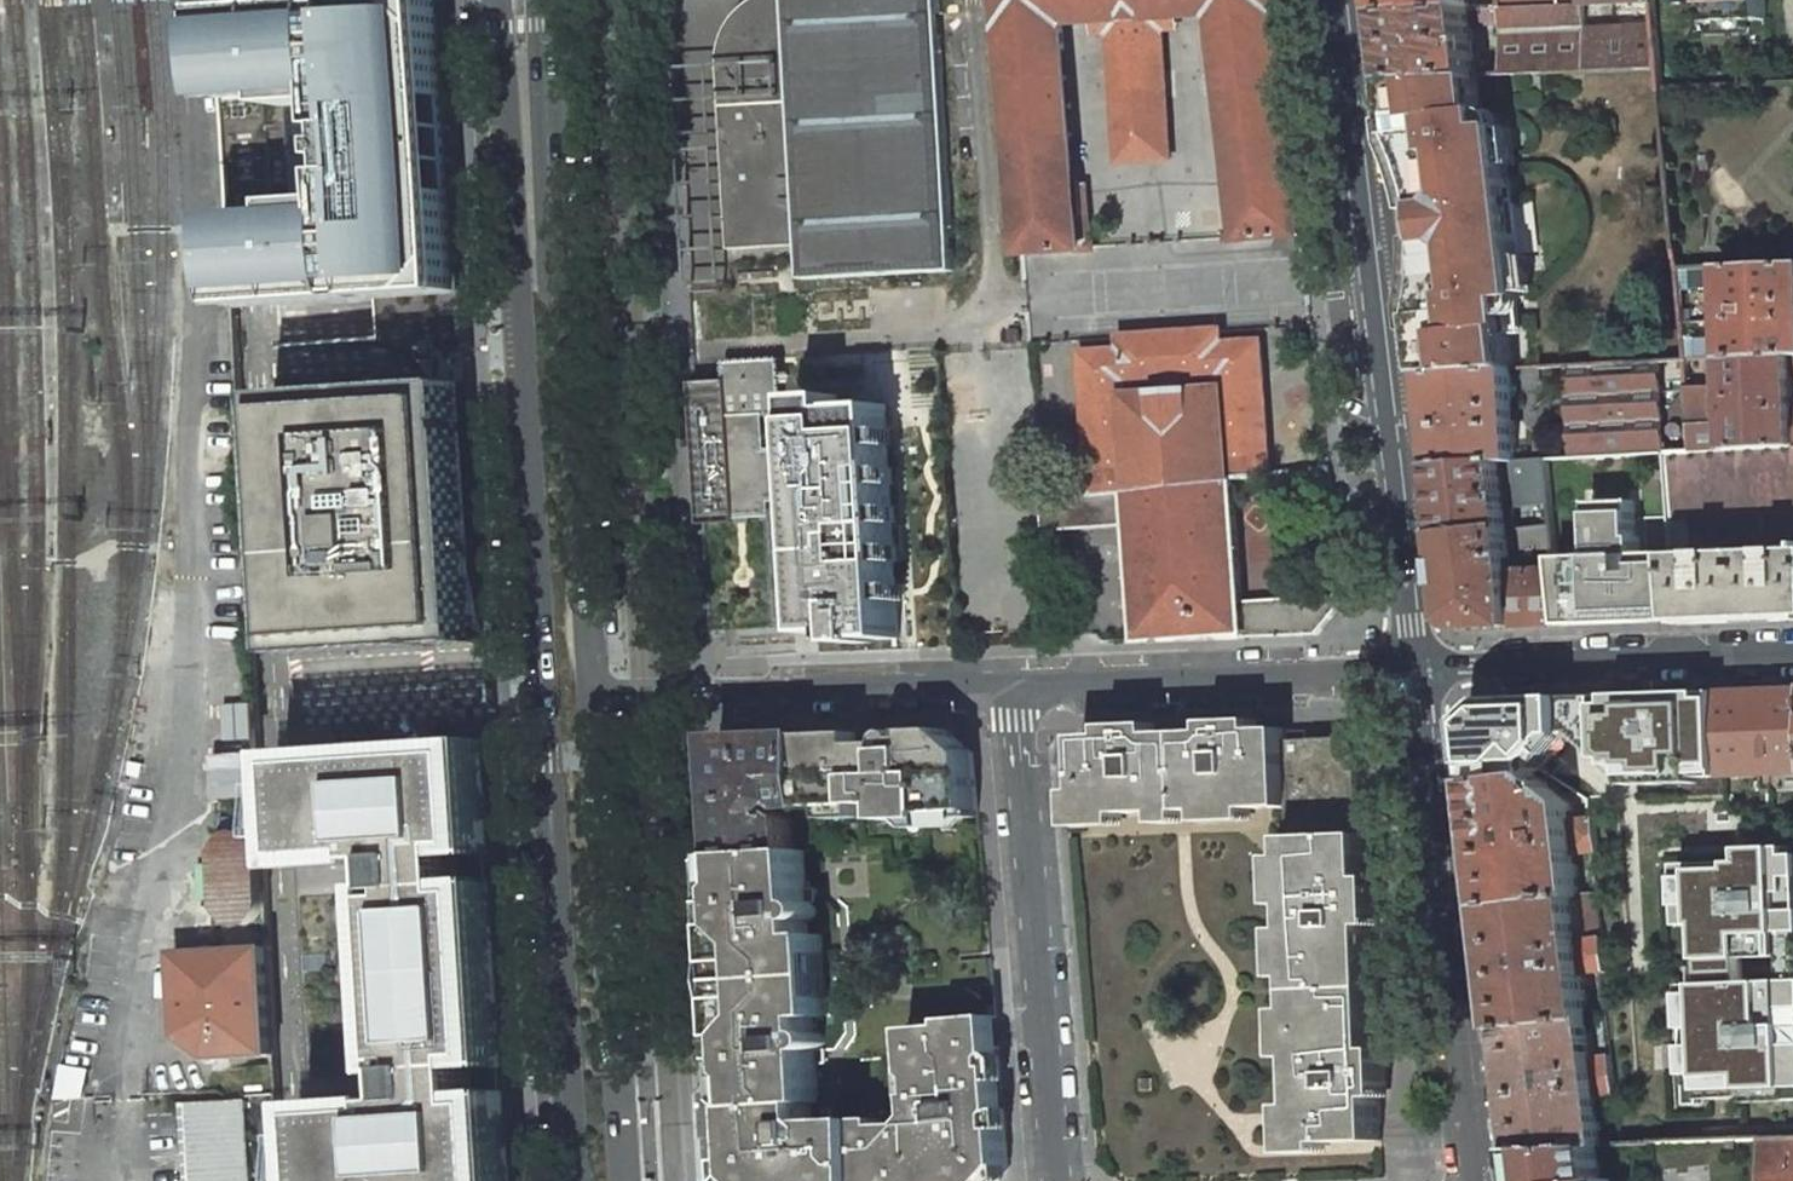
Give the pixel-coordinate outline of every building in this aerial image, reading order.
[(259,8),(276,294),(288,300),(460,289),(442,0),(399,0),(259,8)] [(800,253),(804,284),(957,276),(942,0),(787,0),(787,1),(776,3),(766,6),(752,15),(746,21),(740,28),(732,42),(724,37),(720,59),(718,80),(718,96),(721,116),(727,256),(800,253)] [(1021,253),(1082,249),(1092,249),(1087,184),(1076,185),(1063,23),(1096,21),(1178,16),(1215,14),(1234,176),(1223,177),(1230,240),(1302,235),(1275,0),(1000,0),(1021,253)] [(1385,11),(1470,7),(1469,0),(1384,0),(1385,11)] [(1503,6),(1503,23),(1504,28),(1506,74),(1660,67),(1655,7),(1614,9),(1614,1),(1623,0),(1503,0),(1503,6)] [(1686,5),(1705,4),(1706,22),(1769,19),(1768,0),(1686,0),(1686,5)] [(1470,7),(1385,11),(1393,79),(1448,76),(1477,75),(1473,25),(1503,23),(1503,6),(1470,7)] [(1178,16),(1096,21),(1096,33),(1111,32),(1119,162),(1171,159),(1163,30),(1178,29),(1178,16)] [(1504,28),(1487,29),(1489,74),(1506,74),(1504,28)] [(1523,299),(1503,126),(1487,128),(1485,111),(1480,111),(1477,75),(1448,76),(1393,79),(1402,154),(1412,153),(1425,189),(1406,191),(1414,262),(1431,260),(1428,296),(1418,297),(1428,373),(1512,369),(1508,335),(1513,334),(1509,300),(1523,299)] [(1678,272),(1686,361),(1791,354),(1792,354),(1792,266),(1678,272)] [(1233,477),(1273,472),(1261,342),(1222,344),(1221,331),(1121,337),(1122,351),(1083,353),(1093,492),(1233,477)] [(1686,361),(1694,450),(1792,445),(1792,416),(1792,408),(1792,375),(1791,354),(1686,361)] [(728,385),(697,387),(705,517),(734,516),(750,515),(766,515),(765,496),(774,495),(780,487),(786,493),(793,487),(799,492),(799,494),(809,493),(807,453),(779,455),(772,463),(763,464),(752,454),(761,443),(751,434),(759,423),(759,415),(767,415),(767,417),(783,416),(783,414),(786,413),(783,360),(780,360),(780,357),(779,357),(779,360),(775,360),(775,358),(774,358),(774,360),(772,360),(772,358),(771,358),(771,360),(768,360),(767,358),(766,358),(766,360),(764,360),(764,358),(763,358),(763,360),(760,361),(759,359),(758,359),(758,361),(756,361),(756,359),(755,359),(755,361),(752,361),(752,359),(751,359),(751,361),(749,361),(749,359),(748,359),(748,361),(744,362),(744,359),(743,360),(743,362),(741,362),(741,360),(740,360),(740,362),(736,362),(736,360),(735,360),(735,362),(733,362),(733,360),(732,360),(732,362),(728,363),(728,360),(727,360),(727,363),(725,364),(725,365),(727,365),(727,368),(725,369),(725,370),(727,369),(727,371),(725,372),(727,372),(727,376),(725,376),(725,377),(727,377),(728,379),(725,379),(725,380),(728,380),(728,385)] [(1686,361),(1541,367),(1542,379),(1545,420),(1531,421),(1533,453),(1516,453),(1516,461),(1546,459),(1694,450),(1686,361)] [(1512,369),(1428,373),(1438,465),(1501,462),(1516,461),(1516,453),(1512,380),(1542,379),(1541,367),(1512,369)] [(466,379),(272,392),(288,652),(483,640),(466,379)] [(805,397),(803,397),(807,453),(809,493),(816,592),(817,611),(819,635),(820,635),(820,630),(825,630),(825,635),(828,634),(827,630),(843,629),(843,633),(846,633),(846,629),(850,629),(850,633),(853,633),(853,643),(874,642),(874,637),(900,636),(900,631),(899,631),(897,601),(890,602),(890,585),(896,585),(888,446),(880,447),(880,429),(886,428),(885,412),(886,412),(886,407),(840,409),(839,397),(838,397),(838,395),(836,395),(836,397),(832,397),(831,395),(829,395),(829,398),(825,398),(825,396),(822,396),(822,398),(812,399),(812,396),(809,397),(809,399),(805,399),(805,397)] [(1516,461),(1501,462),(1509,532),(1510,543),(1524,542),(1526,562),(1533,562),(1533,568),(1558,566),(1557,560),(1546,459),(1516,461)] [(1501,462),(1438,465),(1446,536),(1509,532),(1501,462)] [(1093,492),(1042,498),(1045,532),(1132,526),(1140,641),(1318,634),(1345,602),(1344,595),(1242,602),(1233,477),(1093,492)] [(1558,566),(1565,625),(1677,621),(1672,554),(1642,556),(1641,538),(1637,538),(1635,502),(1593,504),(1595,558),(1557,560),(1558,566)] [(739,597),(718,598),(718,600),(719,616),(741,615),(743,654),(758,653),(756,614),(817,611),(816,592),(755,596),(750,515),(734,516),(739,597)] [(1509,532),(1446,536),(1456,621),(1466,629),(1535,626),(1515,568),(1513,569),(1510,543),(1509,532)] [(1672,554),(1677,621),(1792,616),(1792,549),(1672,554)] [(1533,568),(1515,568),(1535,626),(1565,625),(1558,566),(1533,568)] [(1721,691),(1723,747),(1723,777),(1792,774),(1792,689),(1721,691)] [(1565,699),(1567,736),(1573,736),(1593,753),(1600,759),(1629,783),(1630,787),(1697,785),(1696,778),(1723,777),(1721,691),(1565,699)] [(1484,780),(1533,775),(1536,774),(1541,771),(1567,744),(1567,736),(1565,699),(1493,703),(1469,723),(1475,781),(1484,780)] [(887,820),(930,818),(929,812),(978,808),(973,753),(946,729),(932,730),(933,740),(911,741),(906,735),(899,732),(893,736),(890,742),(877,743),(876,732),(806,735),(810,807),(886,803),(887,820)] [(1209,811),(1291,808),(1288,740),(1288,730),(1083,738),(1086,816),(1209,811)] [(806,735),(719,738),(727,855),(795,851),(793,817),(783,809),(789,802),(797,807),(810,807),(806,735)] [(1292,839),(1362,837),(1359,737),(1288,740),(1291,808),(1292,839)] [(288,758),(295,867),(398,860),(401,891),(388,889),(400,1074),(416,1074),(417,1104),(313,1107),(316,1180),(517,1180),(489,745),(288,758)] [(217,748),(220,798),(261,796),(258,746),(217,748)] [(1484,780),(1475,781),(1490,906),(1580,894),(1576,854),(1593,852),(1598,852),(1596,838),(1594,816),(1590,817),(1572,819),(1570,802),(1536,774),(1533,775),(1484,780)] [(1712,799),(1655,807),(1661,848),(1739,837),(1737,819),(1716,822),(1712,799)] [(213,858),(215,862),(217,901),(218,909),(224,918),(226,921),(233,925),(241,926),(252,924),(258,919),(263,913),(267,902),(263,851),(260,844),(255,837),(248,833),(244,832),(236,832),(228,834),(221,839),(216,846),(214,854),(213,858)] [(1362,837),(1292,839),(1304,1117),(1306,1144),(1384,1140),(1369,836),(1362,837)] [(1742,850),(1742,853),(1743,864),(1732,864),(1732,870),(1693,872),(1695,926),(1699,925),(1700,959),(1781,957),(1780,933),(1792,932),(1792,856),(1785,856),(1785,848),(1742,850)] [(815,990),(813,964),(826,953),(825,935),(812,936),(811,922),(815,921),(818,917),(819,911),(817,907),(815,905),(819,904),(818,890),(809,890),(807,850),(795,851),(727,855),(743,1107),(815,1103),(821,1102),(819,1064),(829,1063),(828,1048),(823,1048),(826,1045),(827,1039),(824,1033),(821,1032),(817,1031),(816,1018),(830,1017),(829,999),(815,990)] [(1580,894),(1490,906),(1497,968),(1504,1029),(1589,1019),(1584,975),(1602,973),(1607,972),(1598,891),(1580,894)] [(270,947),(175,952),(179,1030),(178,1030),(175,1036),(178,1038),(213,1062),(212,1062),(215,1065),(219,1059),(276,1056),(270,947)] [(1781,980),(1696,983),(1696,990),(1700,1098),(1743,1096),(1743,1102),(1792,1100),(1792,980),(1781,980)] [(1008,1165),(995,1017),(909,1024),(913,1076),(918,1080),(919,1092),(914,1098),(916,1118),(910,1126),(884,1126),(884,1120),(866,1120),(868,1180),(994,1180),(1008,1165)] [(1589,1019),(1504,1029),(1518,1148),(1601,1145),(1604,1145),(1598,1089),(1615,1087),(1615,1082),(1607,1017),(1589,1019)] [(1672,1064),(1671,1045),(1663,1045),(1664,1064),(1672,1064)] [(182,1104),(188,1180),(254,1180),(248,1100),(182,1104)] [(866,1120),(836,1121),(836,1110),(827,1110),(827,1121),(816,1122),(815,1103),(743,1107),(747,1176),(753,1180),(868,1180),(866,1120)] [(1763,1180),(1792,1180),(1792,1138),(1762,1139),(1763,1180)] [(1522,1180),(1616,1180),(1616,1178),(1606,1179),(1601,1145),(1518,1148),(1522,1180)]
